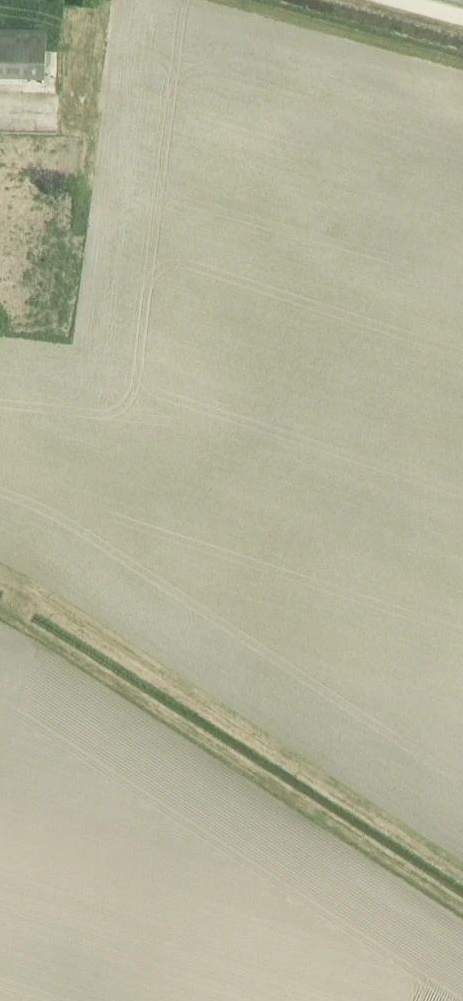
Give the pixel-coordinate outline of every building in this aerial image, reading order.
[(47,34),(0,34),(0,84),(47,84),(47,34)] [(33,99),(33,122),(48,122),(48,100),(33,99)]
